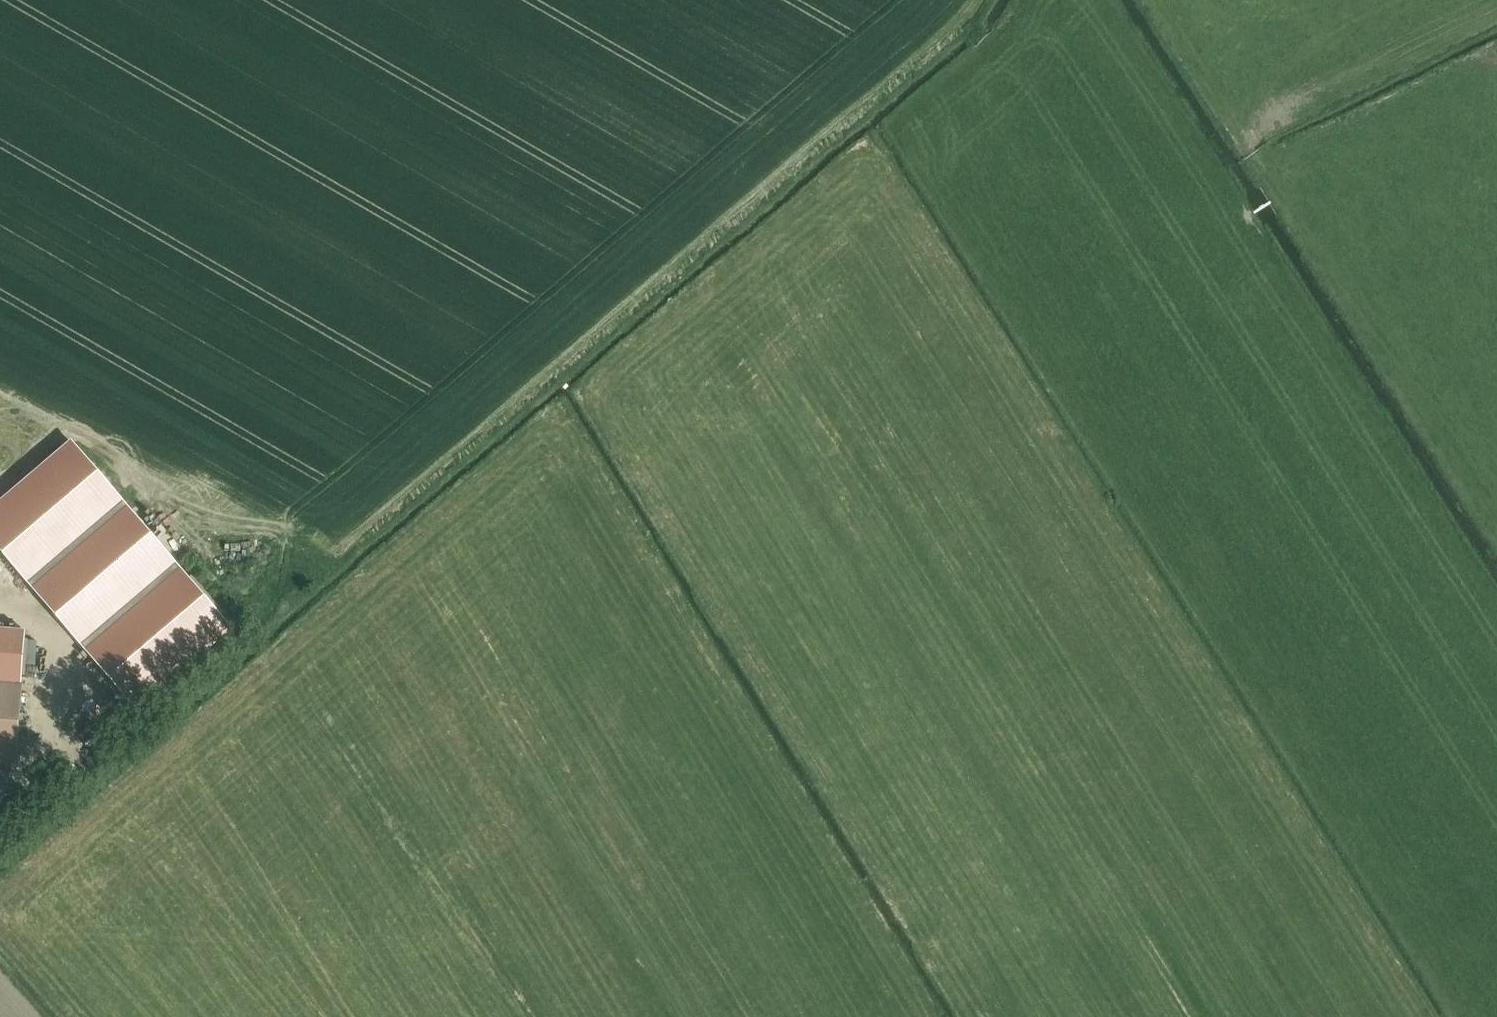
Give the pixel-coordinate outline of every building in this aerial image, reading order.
[(71,447),(0,508),(0,550),(32,587),(123,508),(71,447)] [(178,568),(102,632),(84,648),(138,711),(232,631),(178,568)] [(15,766),(26,633),(0,631),(0,765),(15,766)]
